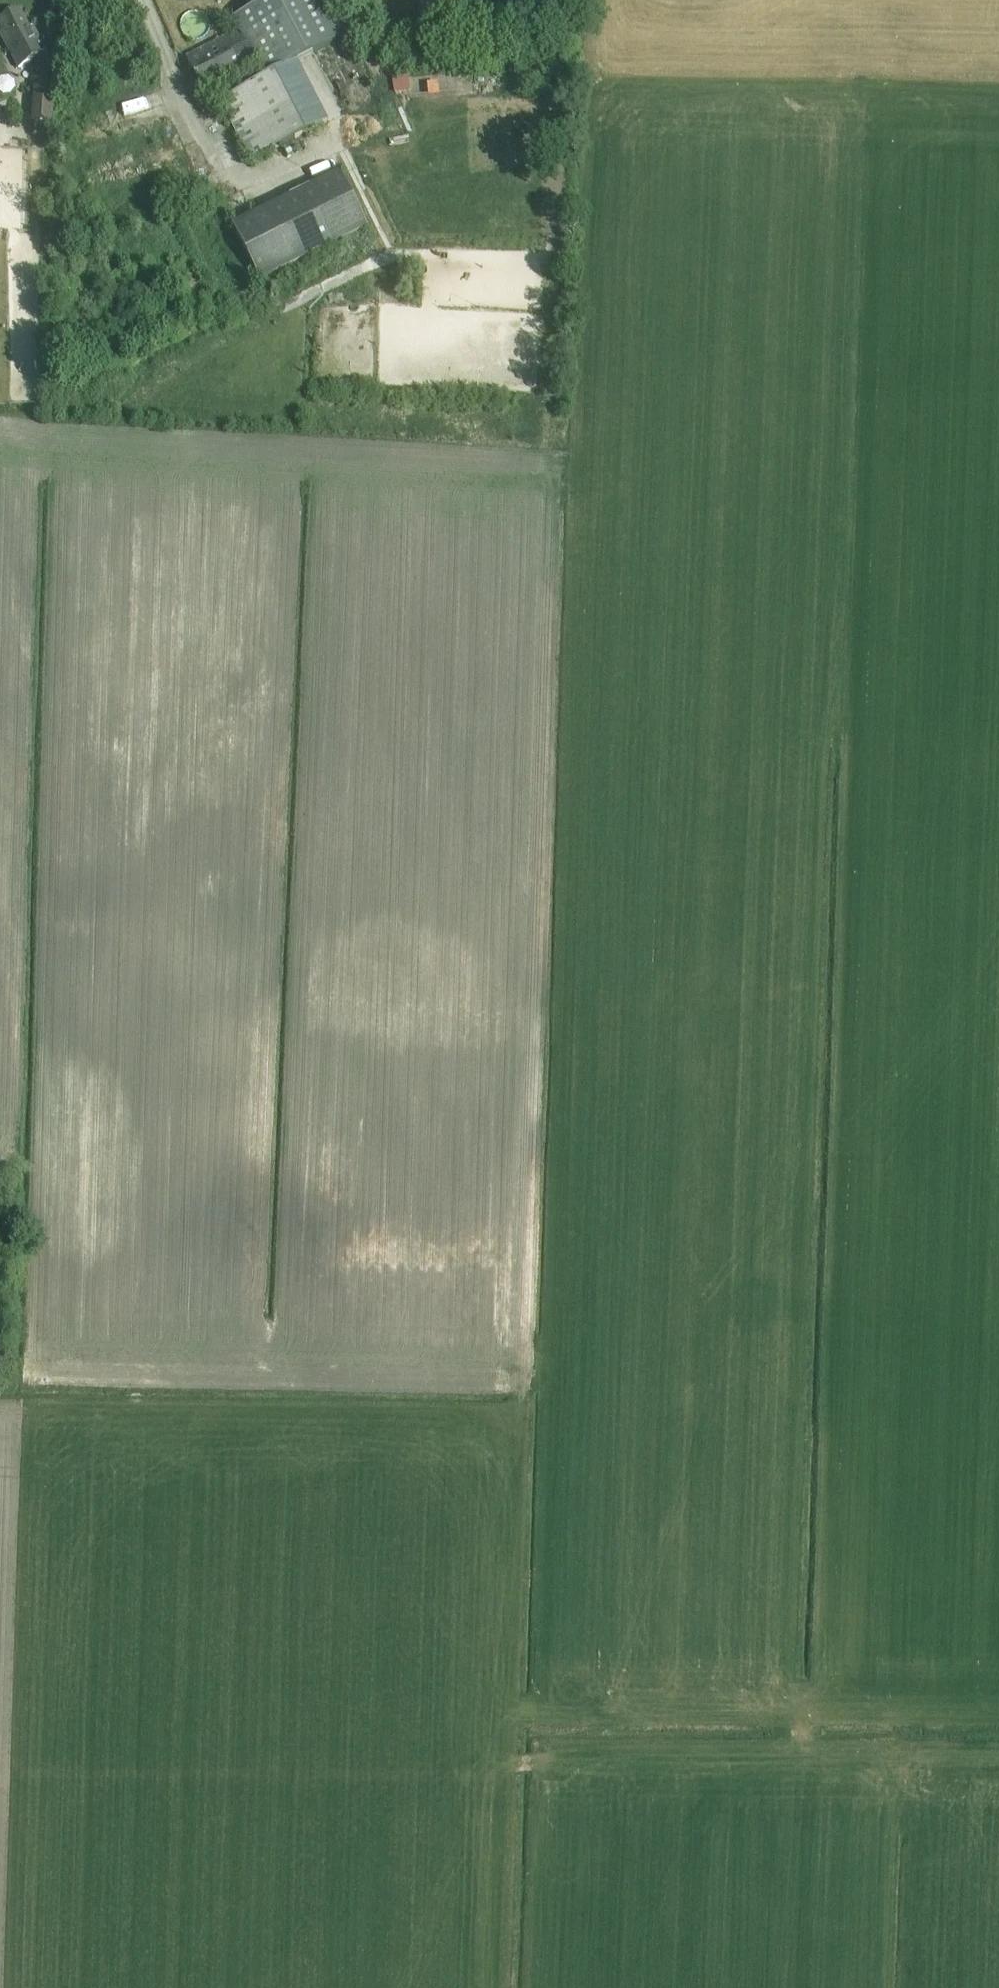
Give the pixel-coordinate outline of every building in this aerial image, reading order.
[(231,19),(238,32),(186,59),(203,92),(255,65),(262,79),(219,101),(251,162),(326,124),(294,63),(349,35),(331,0),(269,0),(231,19)] [(451,5),(450,0),(426,0),(428,8),(451,5)] [(42,54),(38,46),(41,44),(33,29),(30,31),(19,11),(0,22),(0,35),(18,69),(32,62),(29,126),(32,126),(31,139),(48,140),(49,127),(50,127),(55,55),(42,54)] [(402,93),(418,89),(415,73),(398,76),(402,93)] [(340,175),(232,227),(259,282),(367,230),(340,175)]
